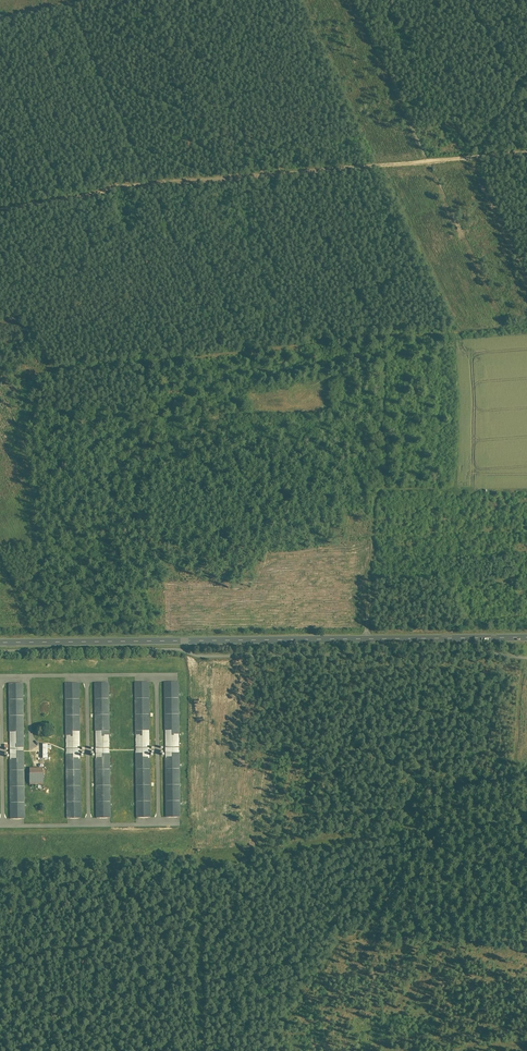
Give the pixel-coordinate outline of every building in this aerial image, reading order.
[(180,682),(165,682),(166,817),(181,817),(180,682)] [(80,683),(66,683),(66,818),(81,817),(80,683)] [(110,683),(95,683),(96,817),(111,817),(110,683)] [(150,683),(136,683),(136,817),(151,817),(150,683)] [(24,684),(9,684),(10,818),(25,818),(24,684)] [(30,785),(43,785),(43,768),(30,768),(30,785)]
